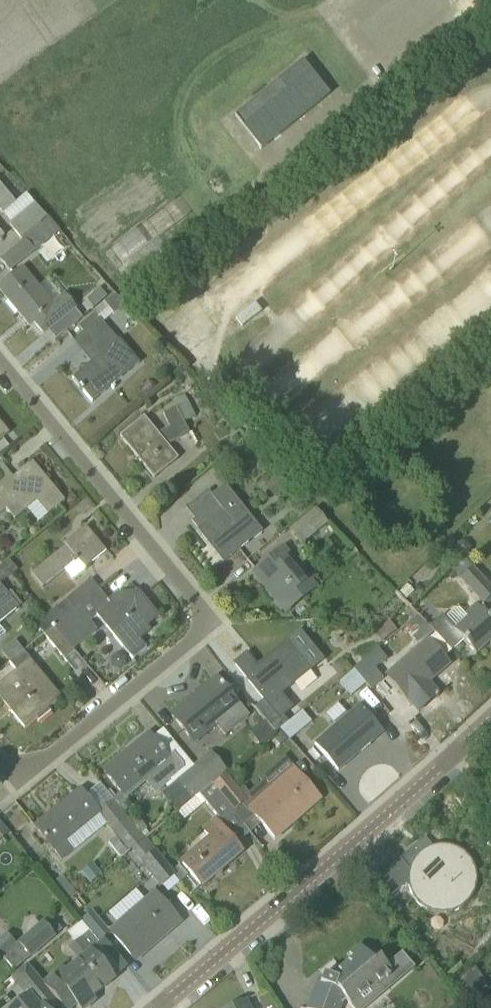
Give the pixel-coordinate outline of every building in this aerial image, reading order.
[(261,149),(329,95),(302,62),(234,116),(261,149)] [(2,214),(15,203),(0,185),(0,211),(2,214)] [(8,225),(20,240),(46,218),(34,203),(8,225)] [(20,240),(22,241),(0,259),(0,260),(9,272),(59,231),(46,218),(20,240)] [(29,325),(33,322),(43,334),(76,308),(64,294),(52,303),(23,267),(0,286),(0,291),(29,325)] [(99,290),(88,299),(95,308),(106,298),(99,290)] [(104,304),(113,315),(124,305),(114,294),(104,304)] [(91,362),(72,378),(92,402),(139,363),(119,339),(117,340),(99,319),(73,341),(91,362)] [(338,388),(294,427),(313,448),(357,410),(338,388)] [(172,401),(175,407),(163,413),(170,427),(157,434),(144,417),(120,436),(154,478),(178,459),(167,445),(190,434),(184,422),(195,417),(187,401),(186,402),(183,396),(172,401)] [(9,433),(0,423),(0,441),(9,433)] [(32,464),(33,463),(32,461),(0,488),(0,515),(6,510),(15,520),(29,508),(27,506),(37,498),(50,514),(55,509),(56,510),(60,507),(59,506),(65,502),(49,483),(51,479),(47,475),(43,475),(40,471),(39,472),(32,464)] [(264,487),(275,499),(290,485),(278,473),(264,487)] [(200,527),(196,530),(223,563),(250,542),(240,530),(253,520),(225,485),(212,496),(208,491),(185,509),(200,527)] [(315,508),(289,530),(301,545),(328,524),(315,508)] [(65,546),(31,574),(42,588),(77,560),(84,569),(106,551),(85,526),(64,544),(65,546)] [(253,573),(285,612),(317,587),(285,547),(253,573)] [(4,564),(13,574),(19,569),(11,559),(4,564)] [(11,575),(2,565),(0,567),(0,584),(11,575)] [(483,605),(490,598),(490,587),(473,567),(459,579),(483,605)] [(91,580),(45,617),(53,627),(77,607),(99,590),(91,580)] [(19,608),(0,585),(0,623),(19,608)] [(96,615),(132,659),(146,648),(139,640),(150,631),(146,625),(157,616),(158,618),(159,617),(146,601),(145,602),(138,593),(139,592),(138,591),(137,592),(135,590),(127,597),(119,598),(116,594),(100,606),(103,610),(96,615)] [(454,629),(442,615),(429,627),(451,652),(463,641),(475,655),(489,642),(490,645),(490,622),(475,604),(463,615),(467,618),(454,629)] [(77,607),(53,627),(64,640),(64,639),(88,620),(77,607)] [(35,625),(43,635),(53,627),(45,617),(35,625)] [(375,630),(383,642),(397,631),(388,620),(375,630)] [(53,627),(43,635),(64,660),(74,652),(64,639),(64,640),(53,627)] [(438,694),(427,682),(448,664),(427,639),(385,674),(407,699),(418,711),(438,694)] [(235,664),(247,679),(280,719),(293,709),(282,695),(310,671),(287,642),(256,667),(246,654),(235,664)] [(384,680),(375,669),(387,659),(378,648),(353,669),(371,690),(384,680)] [(24,728),(25,727),(24,726),(34,717),(38,722),(51,712),(48,708),(61,698),(23,652),(9,663),(16,671),(0,683),(0,699),(24,728)] [(171,715),(194,744),(217,726),(225,736),(249,717),(217,678),(171,715)] [(372,742),(368,737),(379,727),(358,703),(313,742),(338,771),(372,742)] [(301,711),(280,729),(290,740),(311,722),(301,711)] [(169,782),(184,770),(183,765),(173,753),(168,757),(149,734),(103,771),(126,799),(145,783),(155,795),(170,783),(169,782)] [(211,752),(195,765),(211,784),(227,771),(211,752)] [(211,784),(195,765),(161,793),(177,812),(211,784)] [(225,774),(213,784),(234,810),(232,811),(244,826),(255,816),(274,838),(308,808),(304,803),(315,794),(290,765),(247,802),(225,774)] [(234,810),(213,784),(199,795),(219,819),(217,821),(215,818),(201,830),(208,838),(180,862),(201,886),(230,861),(225,854),(250,833),(244,826),(232,811),(234,810)] [(130,824),(124,818),(112,802),(99,813),(80,790),(35,827),(47,842),(62,861),(75,851),(107,825),(116,837),(107,843),(120,859),(129,852),(131,850),(143,841),(139,836),(130,824)] [(136,819),(130,824),(139,836),(145,831),(136,819)] [(9,834),(0,822),(0,841),(9,834)] [(375,881),(388,896),(390,898),(401,889),(409,887),(410,890),(411,893),(412,896),(414,899),(416,902),(418,904),(421,906),(423,908),(426,910),(429,911),(432,912),(436,913),(439,913),(442,914),(445,913),(449,913),(452,912),(455,911),(458,910),(461,908),(463,906),(466,904),(468,901),(470,899),(472,896),(473,893),(474,890),(475,887),(476,884),(476,881),(476,878),(476,875),(476,872),(475,870),(474,867),(473,864),(471,861),(470,859),(468,856),(466,854),(464,852),(461,851),(459,849),(456,848),(453,847),(450,846),(447,845),(444,845),(441,845),(438,845),(435,845),(433,846),(430,847),(427,848),(424,850),(422,851),(419,853),(414,847),(375,881)] [(176,875),(155,850),(140,862),(160,887),(176,875)] [(80,871),(89,883),(100,874),(91,863),(80,871)] [(51,884),(65,902),(75,893),(61,876),(51,884)] [(163,927),(176,916),(154,891),(109,930),(134,960),(167,931),(163,927)] [(3,958),(14,971),(30,957),(30,958),(55,937),(42,921),(17,942),(18,943),(16,945),(6,933),(0,938),(0,960),(3,958)] [(42,982),(41,983),(59,1004),(62,1007),(70,1007),(76,1004),(79,1007),(86,1007),(95,1001),(92,997),(114,979),(90,951),(99,943),(81,921),(66,933),(75,943),(68,949),(77,960),(65,970),(61,966),(42,982)] [(323,974),(320,983),(316,982),(306,1007),(341,1007),(344,1002),(346,1000),(350,1006),(375,985),(378,988),(409,962),(401,953),(387,966),(380,957),(374,962),(360,945),(350,954),(352,957),(329,976),(323,974)] [(42,982),(33,971),(17,984),(27,997),(13,1007),(54,1007),(59,1004),(41,983),(42,982)] [(259,1000),(263,1007),(266,1007),(272,1005),(268,996),(259,1000)]
